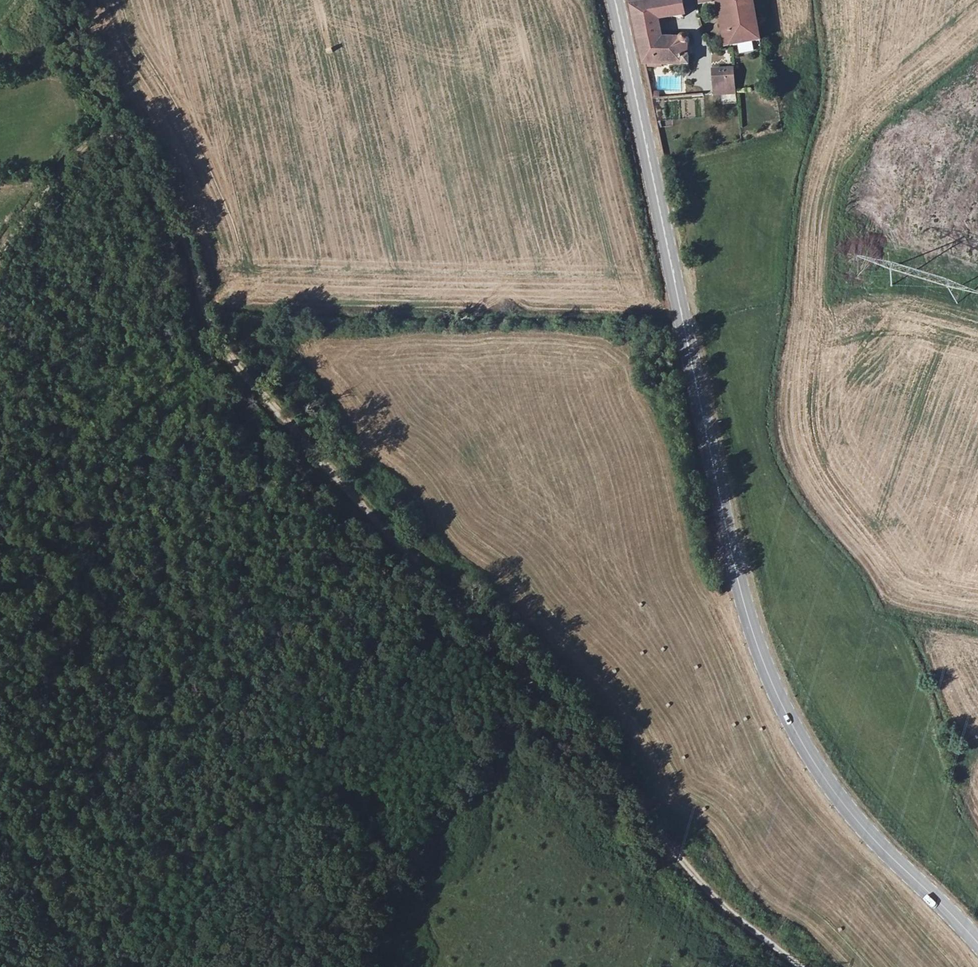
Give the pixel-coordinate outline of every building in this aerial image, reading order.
[(645,62),(689,64),(689,54),(684,54),(684,43),(690,46),(693,46),(696,45),(697,41),(696,37),(694,34),(691,34),(688,35),(684,38),(664,42),(660,20),(684,16),(683,0),(631,0),(633,5),(639,35),(645,62)] [(723,0),(717,0),(725,46),(731,45),(723,0)] [(731,45),(763,40),(755,0),(723,0),(731,45)] [(716,94),(737,92),(735,69),(714,71),(716,94)]
